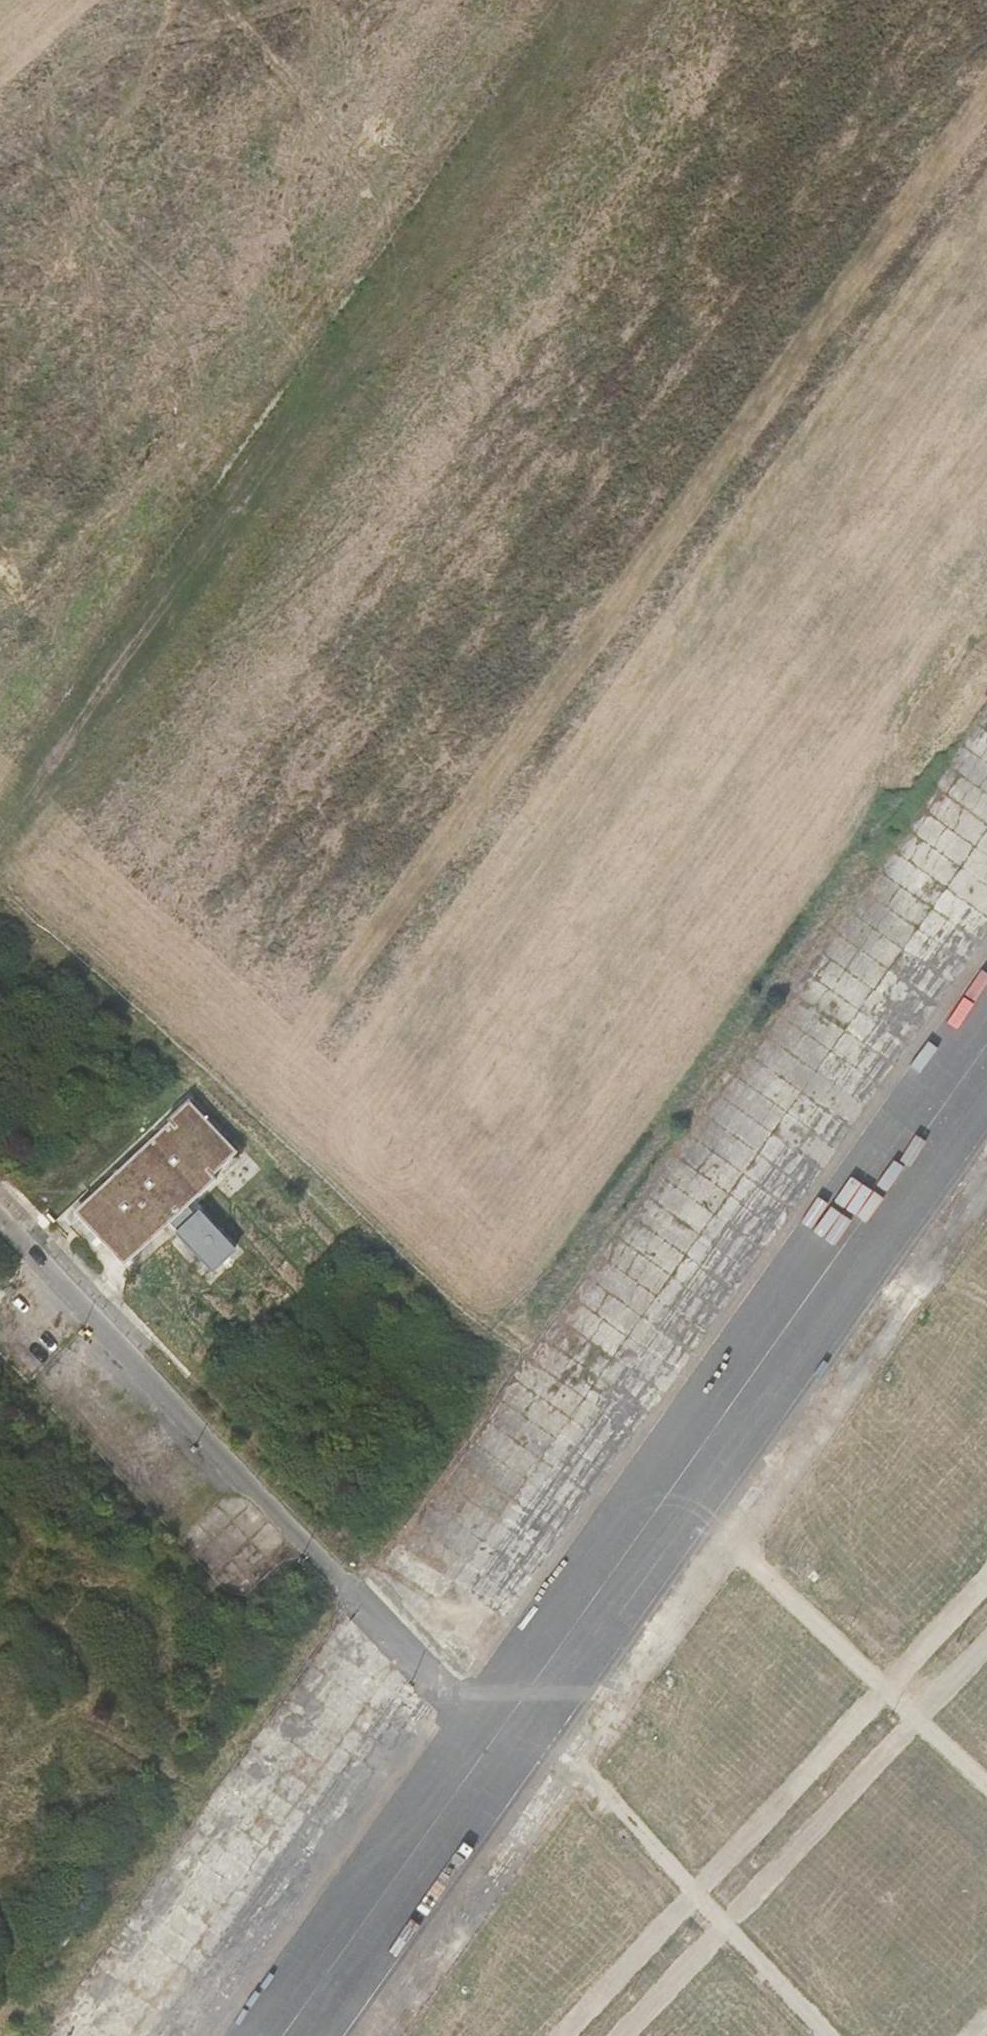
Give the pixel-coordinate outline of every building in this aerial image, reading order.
[(171,1121),(77,1208),(125,1261),(169,1221),(178,1230),(175,1232),(213,1273),(240,1248),(201,1206),(196,1212),(188,1203),(218,1176),(214,1172),(238,1150),(189,1098),(168,1117),(171,1121)]
